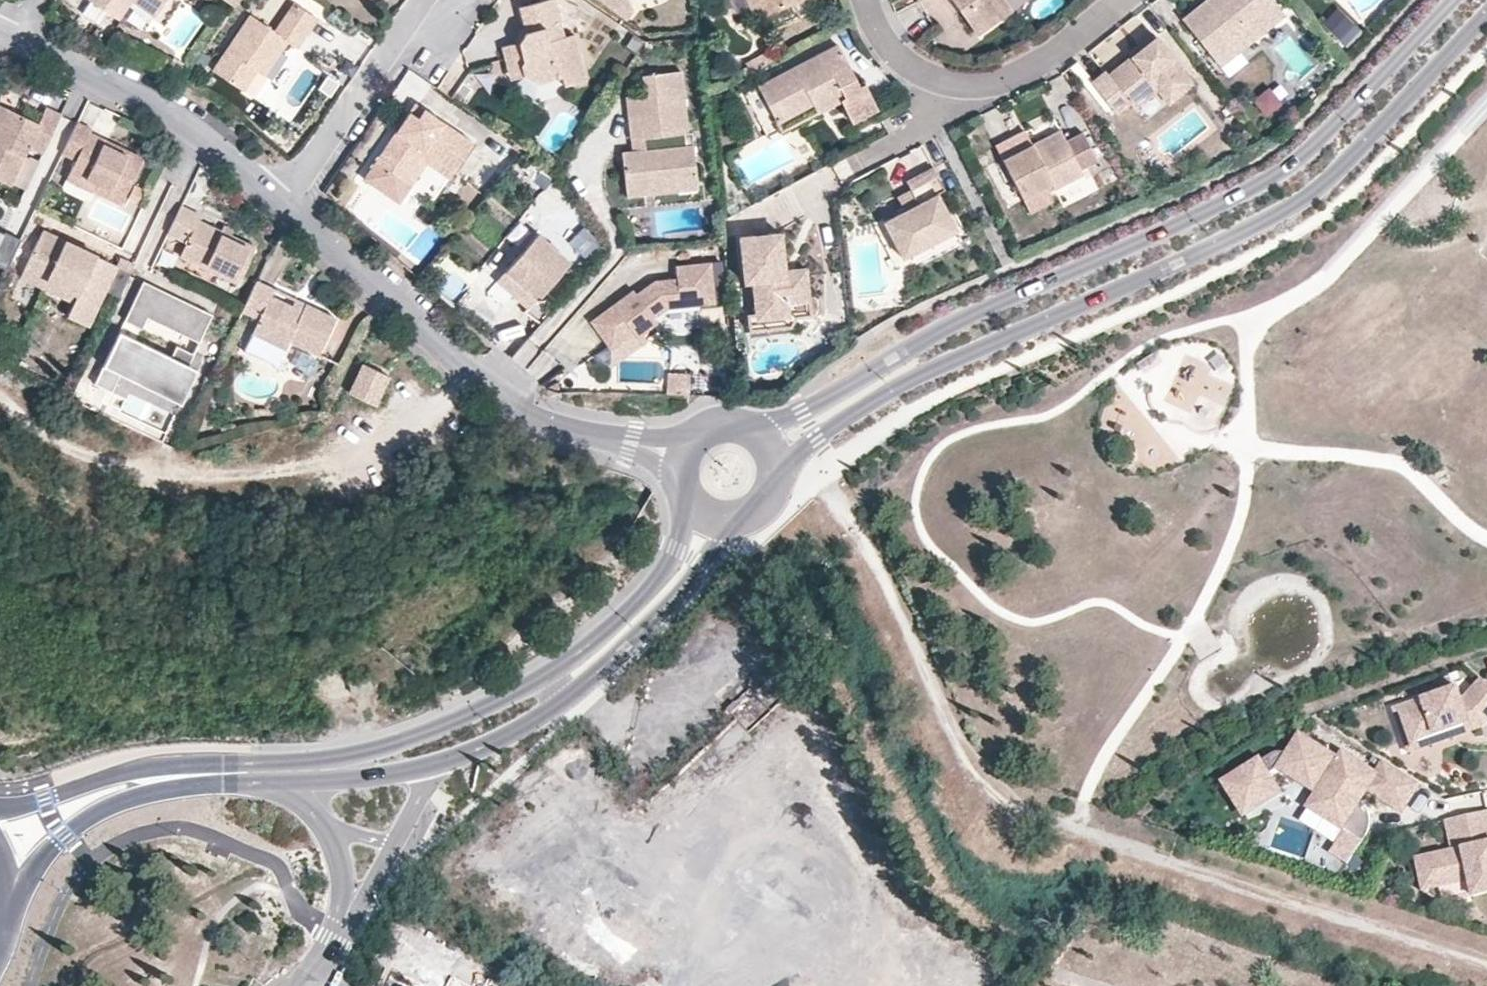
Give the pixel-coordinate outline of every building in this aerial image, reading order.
[(85,2),(116,22),(131,0),(86,0),(85,2)] [(159,11),(166,0),(143,0),(159,11)] [(552,0),(528,0),(515,4),(519,21),(521,27),(516,39),(509,41),(499,44),(505,66),(518,62),(521,72),(533,80),(558,73),(561,82),(582,76),(570,31),(561,33),(552,0)] [(754,18),(798,0),(747,0),(754,18)] [(960,10),(967,6),(963,0),(953,0),(960,10)] [(967,6),(960,10),(976,34),(1012,8),(1006,0),(963,0),(967,6)] [(1275,0),(1206,0),(1183,19),(1213,56),(1242,33),(1250,43),(1286,14),(1275,0)] [(315,16),(293,1),(283,15),(306,30),(315,16)] [(1322,22),(1340,42),(1357,27),(1338,7),(1322,22)] [(306,30),(283,15),(274,28),(250,11),(212,66),(241,86),(254,69),(259,61),(268,66),(287,37),(296,44),(306,30)] [(521,27),(519,21),(509,41),(516,39),(521,27)] [(1193,85),(1152,33),(1139,44),(1145,52),(1139,56),(1136,52),(1131,57),(1108,75),(1104,71),(1090,82),(1116,114),(1129,103),(1126,99),(1149,80),(1157,90),(1168,105),(1193,85)] [(1250,43),(1242,33),(1213,56),(1222,66),(1250,43)] [(1145,52),(1139,44),(1127,53),(1131,57),(1136,52),(1139,56),(1145,52)] [(859,87),(837,45),(756,87),(775,123),(811,105),(816,114),(840,101),(851,123),(876,110),(863,85),(859,87)] [(768,50),(743,62),(745,66),(740,69),(744,77),(773,61),(768,50)] [(268,66),(259,61),(254,69),(262,74),(268,66)] [(518,62),(505,66),(507,76),(521,72),(518,62)] [(683,129),(677,68),(642,71),(644,91),(623,93),(627,135),(638,135),(640,146),(628,147),(618,148),(622,185),(658,181),(657,172),(690,168),(686,128),(683,129)] [(1126,99),(1129,103),(1134,109),(1157,90),(1149,80),(1126,99)] [(1269,117),(1283,106),(1272,92),(1258,103),(1269,117)] [(421,105),(412,99),(406,107),(415,113),(421,105)] [(42,111),(24,102),(20,112),(37,121),(42,111)] [(20,112),(5,105),(0,116),(0,178),(8,183),(27,145),(42,152),(61,113),(44,106),(42,111),(37,121),(20,112)] [(406,107),(359,175),(392,198),(404,180),(400,178),(429,136),(442,144),(432,157),(449,170),(471,140),(421,105),(415,113),(406,107)] [(145,157),(91,131),(93,127),(79,121),(64,153),(77,159),(72,170),(126,196),(145,157)] [(1035,148),(1063,134),(1060,129),(1032,143),(1035,148)] [(1035,149),(1032,143),(1002,159),(1022,197),(1051,182),(1054,188),(1083,173),(1080,168),(1097,159),(1082,131),(1066,140),(1063,134),(1035,149)] [(638,135),(627,135),(628,147),(640,146),(638,135)] [(442,144),(429,136),(400,178),(404,180),(407,182),(423,159),(445,175),(449,170),(432,157),(442,144)] [(956,229),(937,193),(944,189),(933,167),(906,180),(911,190),(918,203),(905,209),(883,220),(902,256),(956,229)] [(692,184),(690,168),(657,172),(658,181),(622,185),(622,191),(658,188),(692,184)] [(126,196),(72,170),(68,178),(122,204),(126,196)] [(918,203),(911,190),(898,196),(905,209),(918,203)] [(263,233),(205,206),(207,202),(188,193),(175,220),(194,229),(187,244),(245,271),(263,233)] [(7,229),(4,236),(0,234),(0,284),(8,268),(23,237),(7,229)] [(564,258),(532,229),(499,267),(531,295),(564,258)] [(116,267),(42,231),(19,278),(42,289),(46,281),(76,296),(65,318),(86,328),(104,293),(118,299),(134,265),(120,259),(116,267)] [(780,234),(739,238),(743,283),(751,282),(754,315),(759,319),(782,317),(787,311),(786,305),(808,303),(805,277),(784,279),(780,234)] [(705,257),(671,261),(672,273),(650,276),(632,289),(625,294),(623,289),(587,315),(607,341),(629,325),(633,330),(653,316),(649,311),(662,302),(709,296),(705,257)] [(523,305),(531,295),(499,267),(491,276),(523,305)] [(805,270),(783,271),(784,279),(805,277),(805,270)] [(199,341),(213,313),(144,280),(125,319),(142,328),(148,316),(199,341)] [(300,310),(291,306),(270,296),(274,288),(256,280),(242,309),(258,316),(250,332),(284,348),(288,340),(317,353),(334,318),(304,303),(300,310)] [(625,294),(632,289),(629,284),(623,289),(625,294)] [(304,303),(294,299),(291,306),(300,310),(304,303)] [(669,321),(699,319),(698,308),(668,310),(669,321)] [(118,345),(124,333),(120,331),(114,344),(118,345)] [(177,344),(172,355),(124,333),(118,345),(114,344),(95,382),(112,390),(120,373),(124,365),(125,365),(129,367),(175,389),(193,352),(177,344)] [(180,401),(201,356),(193,352),(175,389),(180,401)] [(373,406),(387,377),(363,364),(348,394),(373,406)] [(124,365),(120,373),(180,401),(175,389),(129,367),(125,365),(124,365)] [(666,372),(666,393),(689,393),(690,372),(666,372)] [(1484,676),(1466,694),(1464,695),(1460,683),(1397,705),(1408,737),(1437,727),(1437,730),(1472,717),(1476,727),(1485,723),(1486,722),(1486,679),(1484,676)] [(1423,781),(1388,759),(1379,772),(1347,752),(1336,769),(1330,765),(1333,759),(1331,751),(1304,734),(1292,752),(1287,750),(1282,750),(1277,752),(1263,760),(1262,758),(1229,780),(1249,812),(1283,790),(1272,773),(1283,765),(1316,786),(1318,783),(1324,788),(1319,796),(1352,816),(1345,826),(1367,840),(1372,833),(1373,828),(1363,822),(1372,808),(1369,803),(1364,798),(1371,787),(1405,809),(1423,781)] [(1352,816),(1319,796),(1313,806),(1345,826),(1352,816)] [(1374,821),(1374,818),(1374,814),(1373,811),(1372,808),(1363,822),(1373,828),(1374,821)] [(1449,817),(1455,846),(1433,851),(1440,883),(1473,876),(1477,892),(1486,890),(1486,840),(1486,839),(1486,808),(1449,817)] [(1440,883),(1433,851),(1418,854),(1426,886),(1440,883)] [(391,930),(387,937),(395,941),(398,934),(391,930)]
